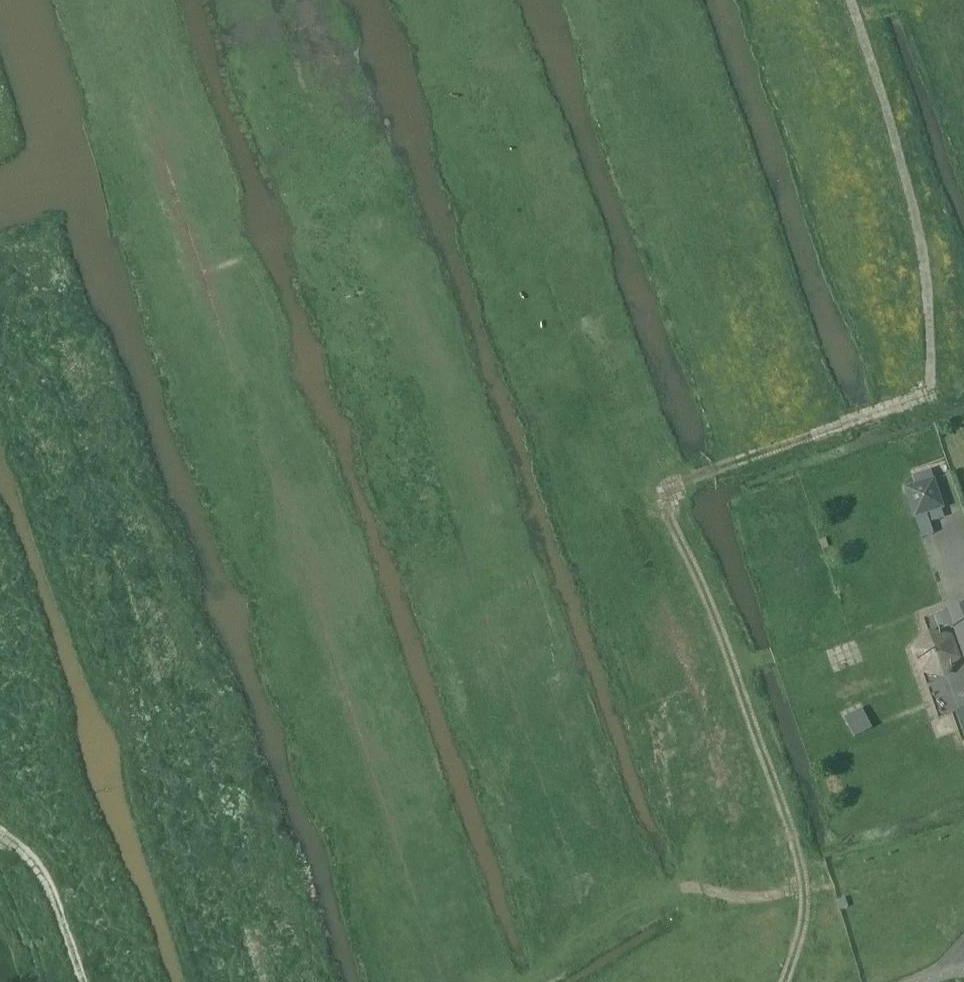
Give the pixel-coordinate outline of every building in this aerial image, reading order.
[(915,519),(946,509),(936,478),(905,489),(915,519)] [(948,609),(963,656),(963,603),(948,609)] [(862,707),(845,716),(855,737),(873,728),(862,707)]
